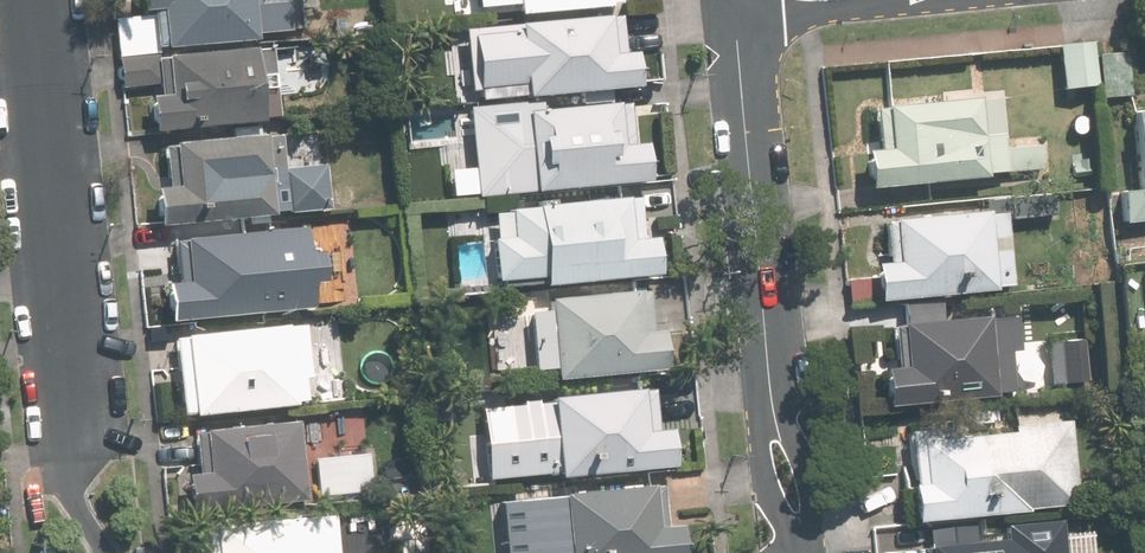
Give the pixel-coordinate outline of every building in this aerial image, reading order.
[(149,8),(168,6),(171,45),(262,37),(262,30),(295,27),(293,0),(148,0),(149,8)] [(482,4),(523,0),(524,11),(625,2),(625,0),(482,0),(482,4)] [(618,50),(615,13),(495,23),(501,94),(639,82),(636,49),(618,50)] [(157,14),(118,18),(121,51),(160,47),(157,14)] [(1062,87),(1094,85),(1090,43),(1059,46),(1062,87)] [(158,95),(160,126),(272,117),(266,46),(171,55),(174,94),(158,95)] [(1128,48),(1098,51),(1102,95),(1132,93),(1128,48)] [(123,89),(162,86),(159,54),(120,58),(123,89)] [(983,138),(979,99),(885,107),(888,151),(864,153),(867,189),(1040,174),(1038,151),(1005,154),(1003,136),(983,138)] [(627,143),(624,101),(514,110),(520,187),(649,176),(646,141),(627,143)] [(1137,185),(1118,186),(1121,220),(1144,218),(1144,105),(1130,106),(1137,185)] [(286,131),(180,140),(183,184),(160,186),(164,223),(331,208),(327,161),(289,164),(286,131)] [(1055,192),(989,197),(990,217),(1057,211),(1055,192)] [(636,237),(632,195),(511,206),(513,234),(500,236),(504,281),(659,268),(657,235),(636,237)] [(850,309),(995,296),(994,288),(1012,286),(1006,218),(988,220),(988,213),(890,222),(894,265),(874,266),(876,278),(848,281),(850,309)] [(176,317),(320,304),(318,278),(325,278),(322,248),(315,248),(313,225),(190,236),(193,272),(172,274),(176,317)] [(655,330),(651,288),(557,296),(559,308),(534,310),(540,380),(668,369),(664,329),(655,330)] [(903,308),(904,323),(945,320),(943,304),(903,308)] [(1015,316),(901,326),(904,368),(883,370),(887,408),(1013,397),(1009,352),(1018,352),(1015,316)] [(198,412),(303,403),(296,324),(191,333),(198,412)] [(1085,337),(1048,340),(1052,380),(1088,377),(1085,337)] [(652,429),(648,386),(485,400),(492,480),(679,463),(675,427),(652,429)] [(307,419),(208,428),(212,472),(192,474),(195,510),(314,499),(307,419)] [(913,487),(916,524),(1072,510),(1065,428),(918,440),(922,486),(913,487)] [(372,453),(319,458),(322,494),(376,490),(372,453)] [(658,482),(506,496),(511,552),(689,552),(686,523),(662,525),(658,482)] [(337,513),(219,524),(221,552),(340,552),(337,513)] [(1023,533),(930,542),(931,552),(1025,552),(1023,533)]
